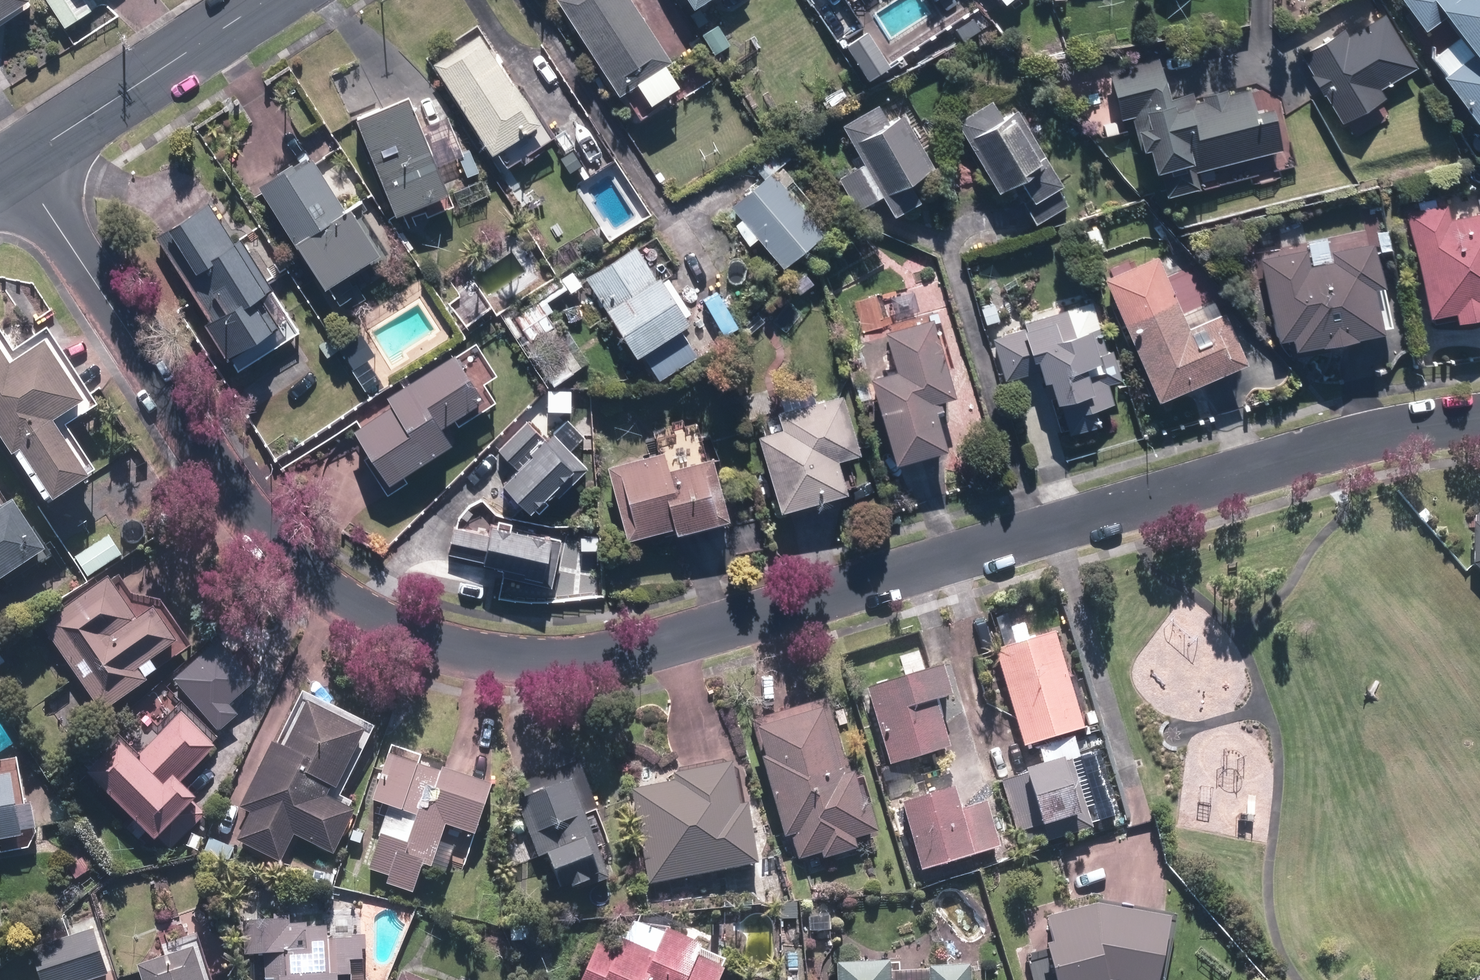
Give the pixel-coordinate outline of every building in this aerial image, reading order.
[(28,0),(0,0),(0,19),(28,0)] [(642,0),(565,0),(644,113),(663,100),(660,96),(689,76),(674,54),(678,51),(642,0)] [(1398,2),(1479,111),(1479,0),(1400,0),(1398,2)] [(1306,61),(1339,116),(1412,71),(1380,17),(1306,61)] [(721,22),(705,32),(718,52),(734,42),(721,22)] [(893,59),(869,25),(849,40),(873,74),(893,59)] [(489,29),(442,60),(511,165),(559,134),(489,29)] [(1142,119),(1160,186),(1288,152),(1270,82),(1180,105),(1169,61),(1113,75),(1126,123),(1142,119)] [(1002,91),(959,119),(1027,223),(1071,195),(1002,91)] [(898,101),(851,126),(869,159),(845,173),(862,205),(887,191),(896,208),(943,182),(898,101)] [(471,155),(461,133),(454,136),(450,128),(431,137),(416,102),(361,126),(403,222),(457,198),(447,174),(467,165),(464,158),(471,155)] [(267,181),(347,298),(384,273),(372,255),(387,245),(319,145),(267,181)] [(829,225),(778,168),(738,203),(789,260),(829,225)] [(1415,210),(1442,324),(1479,315),(1479,195),(1415,210)] [(159,233),(217,313),(214,315),(238,348),(283,315),(264,289),(274,281),(239,233),(237,234),(211,199),(195,210),(193,208),(159,233)] [(699,310),(647,234),(590,274),(661,377),(704,347),(685,320),(699,310)] [(1267,257),(1285,347),(1383,329),(1366,238),(1267,257)] [(1164,253),(1112,278),(1167,393),(1246,355),(1227,316),(1200,329),(1164,253)] [(561,270),(501,312),(552,384),(607,345),(596,331),(583,340),(574,326),(566,332),(550,310),(587,284),(576,269),(566,277),(561,270)] [(723,289),(708,298),(725,328),(741,319),(723,289)] [(1038,322),(996,335),(1009,377),(1050,364),(1052,372),(1059,369),(1067,392),(1064,393),(1076,428),(1107,418),(1102,401),(1118,396),(1111,376),(1124,372),(1115,345),(1111,347),(1096,300),(1037,319),(1038,322)] [(962,386),(940,309),(894,322),(907,364),(879,372),(902,453),(953,439),(939,392),(962,386)] [(55,502),(104,470),(69,417),(95,399),(55,338),(19,362),(0,333),(0,418),(55,502)] [(452,418),(496,389),(465,343),(392,391),(396,397),(361,421),(398,478),(464,435),(452,418)] [(849,385),(786,404),(792,424),(769,431),(791,501),(855,482),(846,451),(867,444),(849,385)] [(552,432),(533,414),(496,452),(515,469),(504,480),(538,513),(586,464),(571,449),(579,441),(560,424),(552,432)] [(675,439),(611,459),(634,532),(683,516),(685,524),(736,509),(716,447),(681,458),(675,439)] [(59,545),(28,495),(10,506),(0,490),(0,583),(59,545)] [(457,520),(452,551),(508,560),(503,594),(553,602),(565,525),(502,515),(500,527),(457,520)] [(1467,518),(1466,568),(1479,582),(1479,519),(1467,518)] [(128,552),(114,533),(78,558),(92,578),(128,552)] [(158,678),(162,656),(173,648),(179,656),(191,648),(160,603),(136,598),(116,570),(45,619),(109,712),(158,678)] [(1012,653),(1003,656),(1030,742),(1090,724),(1060,629),(1009,645),(1012,653)] [(947,664),(873,685),(895,759),(956,741),(942,693),(955,689),(947,664)] [(854,771),(831,696),(755,719),(790,832),(796,830),(804,855),(827,848),(829,852),(863,841),(860,833),(880,827),(862,768),(854,771)] [(294,745),(276,737),(246,805),(253,809),(240,839),(284,859),(296,831),(341,851),(361,806),(339,796),(371,724),(315,699),(294,745)] [(220,741),(186,708),(145,749),(129,733),(95,768),(164,837),(198,803),(194,800),(203,791),(187,775),(220,741)] [(447,767),(391,750),(377,795),(396,801),(376,864),(395,870),(392,881),(421,890),(430,862),(439,865),(453,819),(483,829),(499,779),(448,763),(447,767)] [(1004,777),(1022,829),(1052,819),(1056,833),(1095,820),(1071,751),(1033,763),(1035,767),(1004,777)] [(636,784),(657,881),(768,858),(755,797),(749,798),(740,755),(677,769),(679,775),(636,784)] [(586,760),(518,783),(541,854),(558,848),(568,880),(578,876),(580,882),(599,876),(598,870),(611,866),(593,812),(602,809),(586,760)] [(32,830),(22,769),(0,772),(0,835),(32,830)] [(908,798),(927,865),(1003,844),(991,802),(971,807),(964,782),(908,798)] [(1113,974),(1148,979),(1165,979),(1177,910),(1105,897),(1054,911),(1062,936),(1055,938),(1066,979),(1115,979),(1113,974)] [(733,961),(706,949),(711,937),(641,906),(622,948),(602,939),(583,979),(724,979),(733,961)] [(832,910),(806,910),(805,940),(832,940),(832,910)] [(252,915),(251,959),(268,959),(268,979),(369,979),(370,933),(335,932),(335,925),(312,925),(312,921),(292,921),(292,916),(252,915)] [(98,924),(35,946),(47,979),(91,979),(114,972),(98,924)] [(142,960),(149,979),(216,979),(204,940),(142,960)] [(846,979),(978,979),(977,958),(936,961),(936,962),(898,965),(898,957),(844,960),(846,979)] [(407,965),(401,979),(444,979),(407,965)]
